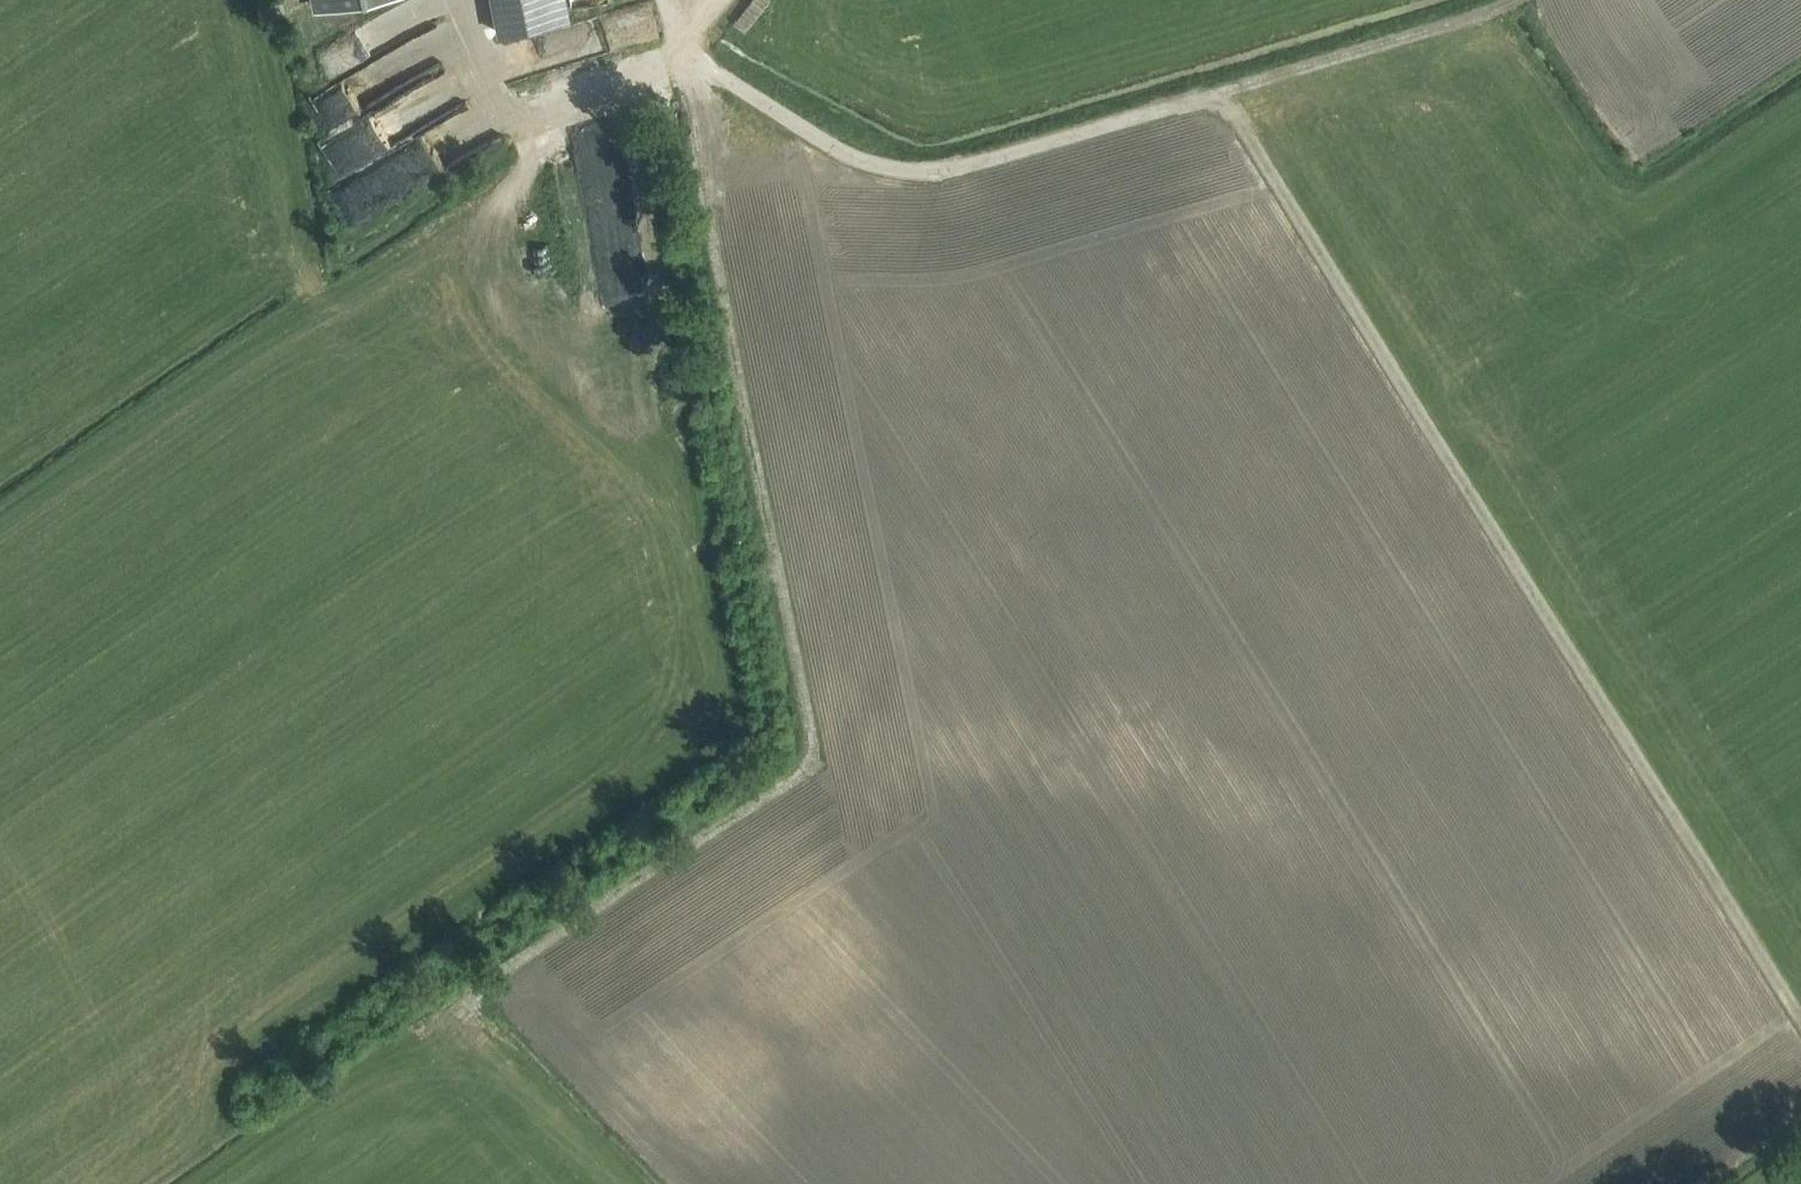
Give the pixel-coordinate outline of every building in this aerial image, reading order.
[(317,10),(367,0),(315,0),(317,10)] [(417,31),(416,27),(452,12),(447,0),(406,0),(391,7),(404,36),(417,31)] [(499,38),(559,26),(554,0),(492,0),(499,38)] [(357,225),(407,196),(384,154),(475,103),(452,62),(322,134),(349,183),(337,190),(357,225)]
